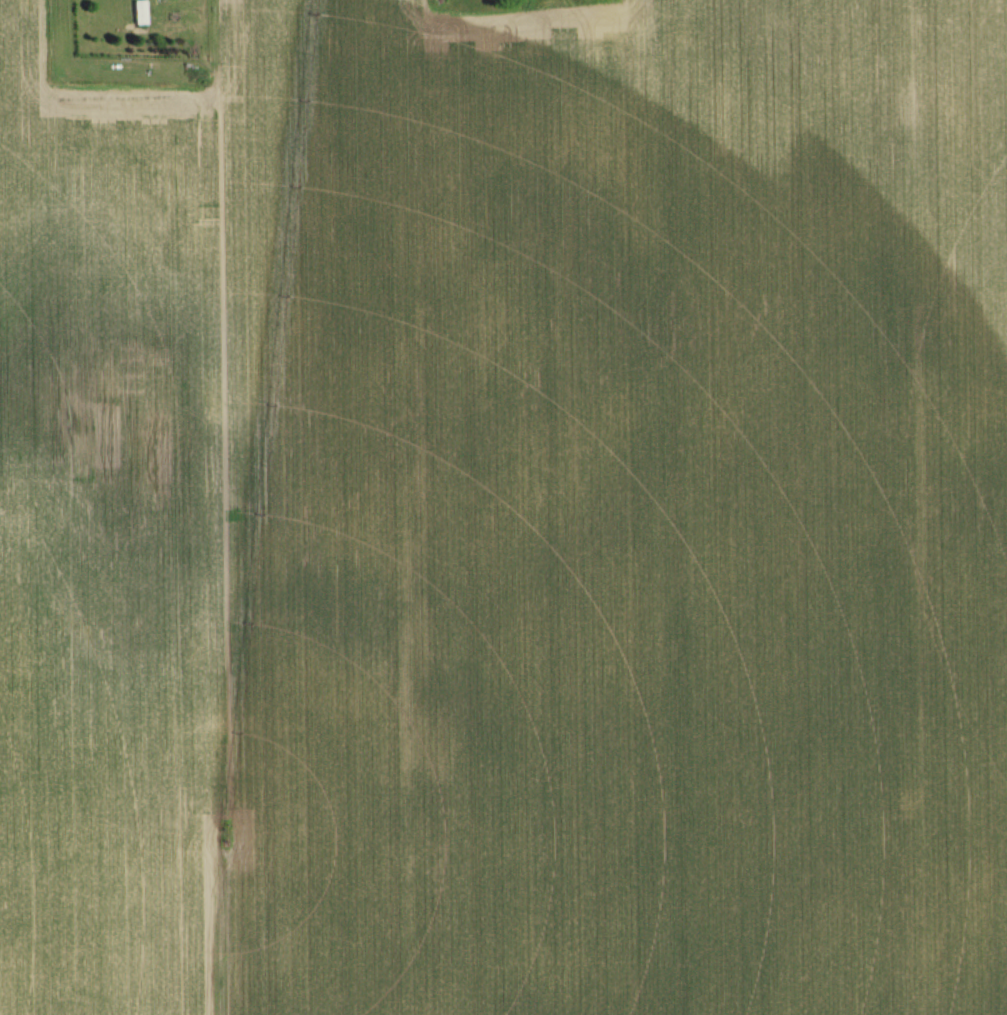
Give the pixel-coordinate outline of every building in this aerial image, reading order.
[(134,1),(134,25),(145,25),(145,1),(134,1)]
